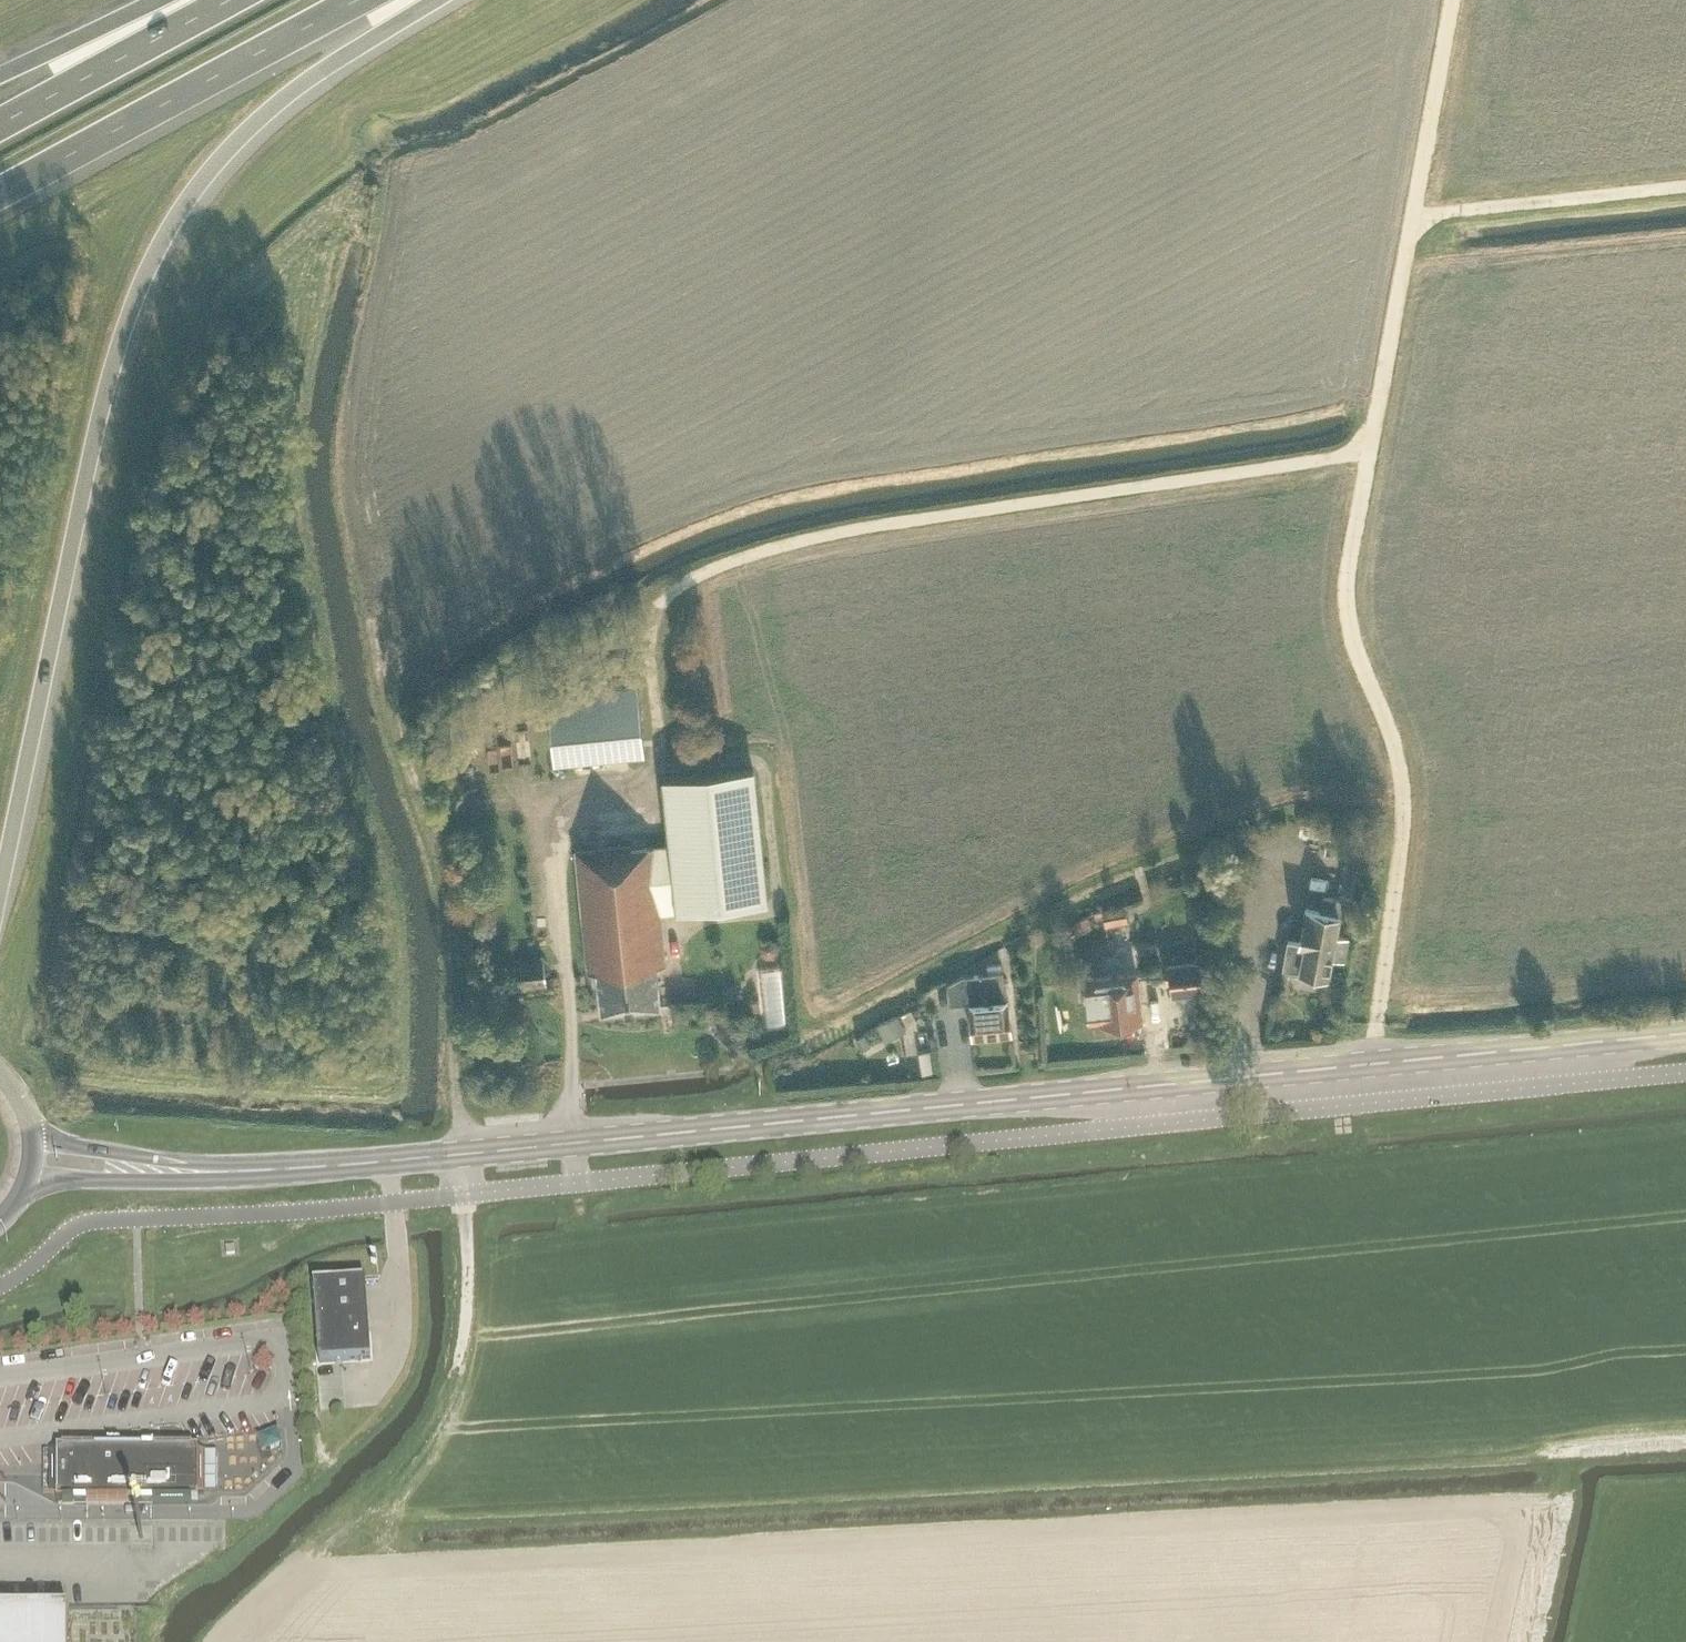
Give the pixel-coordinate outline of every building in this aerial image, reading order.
[(554,759),(644,750),(637,682),(547,691),(554,759)] [(653,845),(653,846),(631,848),(631,845),(575,850),(588,972),(597,971),(601,1010),(660,1004),(656,965),(665,964),(660,913),(767,902),(753,768),(663,777),(670,844),(653,845)] [(1368,850),(1349,847),(1342,892),(1360,895),(1368,850)] [(1301,970),(1327,975),(1338,914),(1350,916),(1353,901),(1323,896),(1320,910),(1305,907),(1299,941),(1287,939),(1283,967),(1301,970)] [(1124,906),(1094,912),(1095,920),(1103,918),(1105,926),(1127,921),(1124,906)] [(543,959),(504,963),(507,989),(545,985),(543,959)] [(1203,992),(1200,960),(1164,964),(1166,982),(1169,982),(1171,995),(1203,992)] [(1004,988),(1002,971),(978,974),(962,975),(948,983),(950,1004),(965,1002),(969,999),(971,1013),(970,1014),(972,1038),(1011,1034),(1008,1010),(1006,1010),(1004,988)] [(1096,977),(1099,1004),(1087,1005),(1089,1023),(1101,1022),(1101,1024),(1141,1020),(1136,972),(1096,977)] [(905,1030),(897,1013),(875,1024),(883,1041),(905,1030)] [(864,1031),(854,1037),(860,1048),(870,1043),(864,1031)] [(918,1049),(921,1072),(933,1070),(930,1047),(918,1049)] [(365,1280),(313,1284),(319,1362),(370,1359),(365,1280)] [(198,1447),(56,1447),(56,1500),(76,1500),(76,1504),(86,1505),(86,1500),(130,1500),(130,1504),(152,1504),(152,1500),(198,1500),(198,1447)] [(68,1612),(0,1612),(0,1641),(68,1641),(68,1612)]
